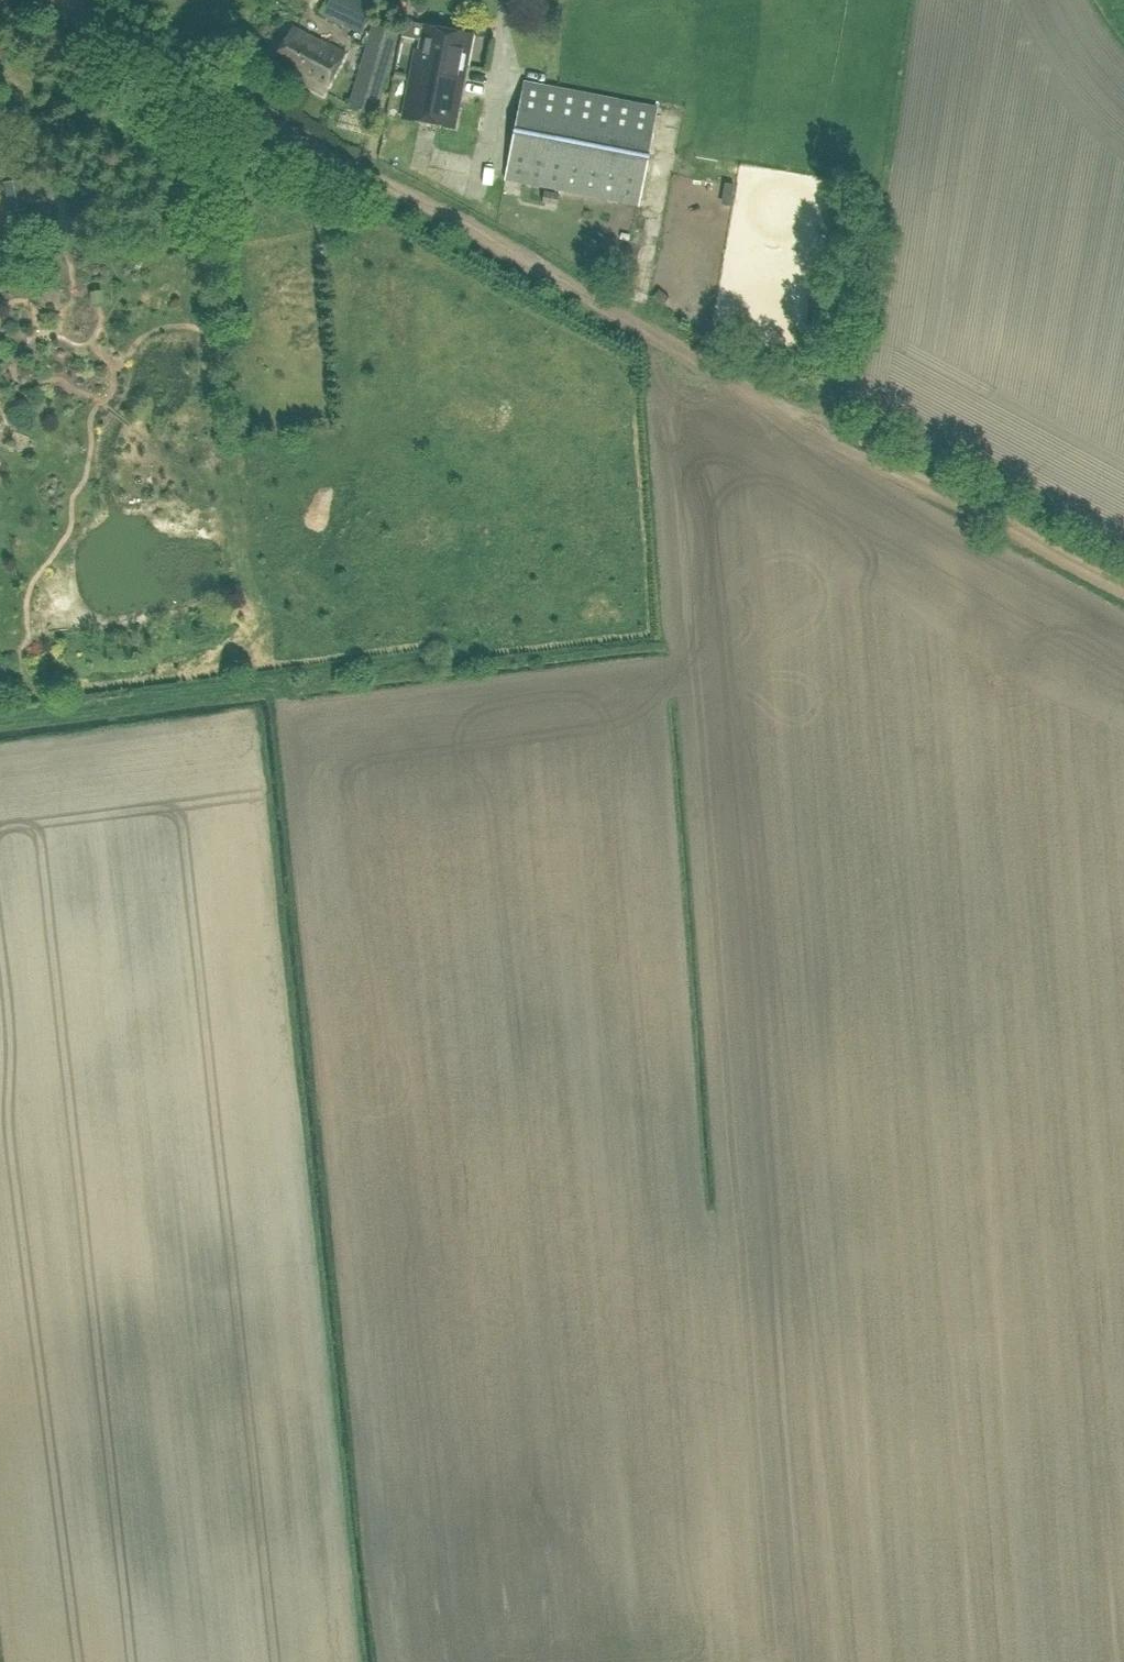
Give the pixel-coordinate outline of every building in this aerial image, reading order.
[(358,37),(373,7),(360,0),(329,0),(320,17),(358,37)] [(396,33),(372,26),(347,110),(372,117),(396,33)] [(472,36),(422,26),(418,50),(414,50),(401,118),(454,129),(472,36)] [(322,45),(291,29),(275,59),(302,73),(297,82),(322,95),(344,53),(323,43),(322,45)] [(659,106),(524,82),(504,179),(640,203),(659,106)] [(28,209),(23,179),(4,182),(9,212),(28,209)]
